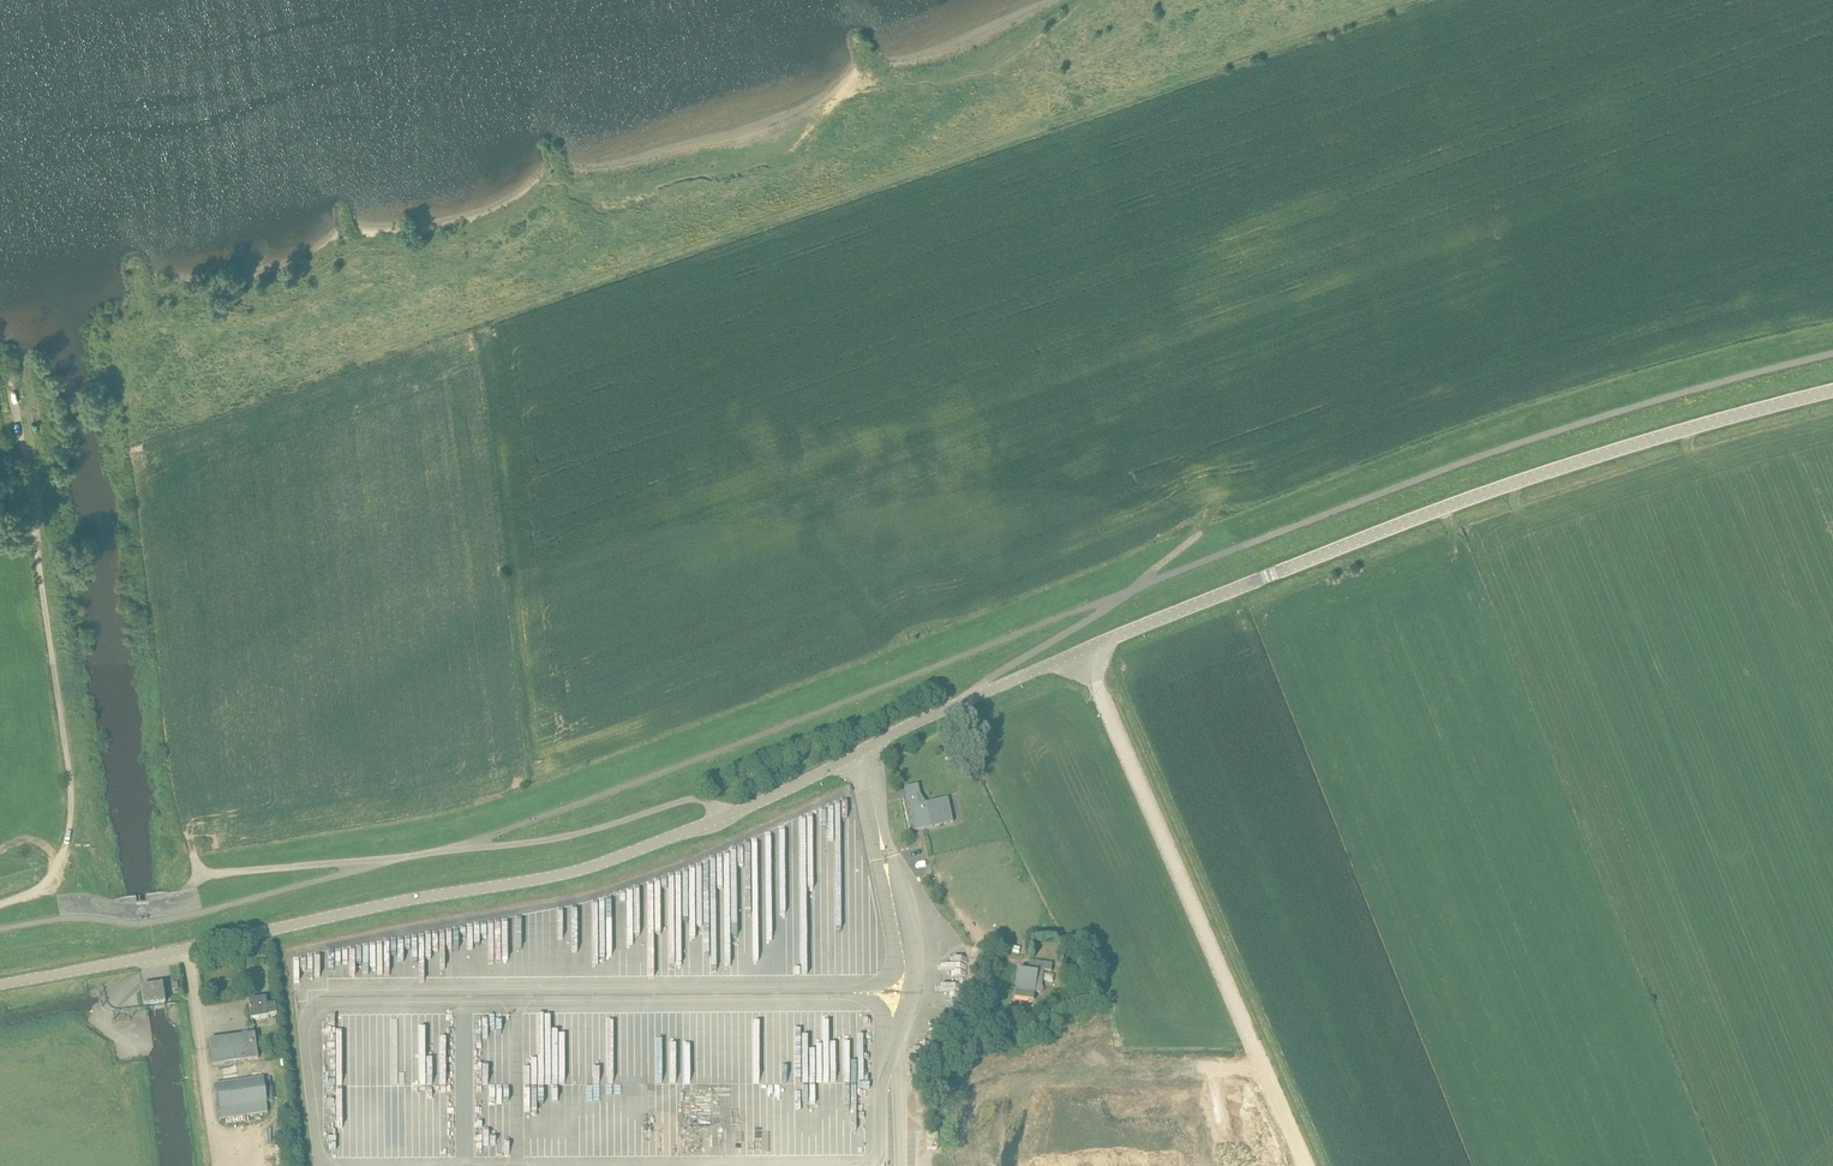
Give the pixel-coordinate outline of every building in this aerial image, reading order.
[(914,830),(953,822),(944,779),(905,787),(914,830)] [(1018,970),(1014,998),(1033,1001),(1035,992),(1041,993),(1044,971),(1062,973),(1063,965),(1029,961),(1028,972),(1018,970)] [(165,1004),(164,997),(162,985),(142,988),(144,1007),(165,1004)] [(251,1019),(277,1015),(275,1005),(267,1006),(266,999),(249,1001),(251,1019)] [(844,1011),(831,1011),(831,1041),(816,1041),(816,1062),(826,1062),(826,1079),(851,1079),(851,1021),(844,1021),(844,1011)] [(747,1052),(741,1052),(740,1018),(732,1019),(732,1028),(727,1028),(727,1012),(712,1012),(712,1056),(707,1056),(707,1083),(748,1082),(747,1052)] [(255,1034),(209,1041),(212,1066),(265,1059),(264,1053),(257,1054),(255,1034)] [(658,1058),(659,1082),(671,1082),(670,1058),(658,1058)] [(269,1077),(214,1085),(219,1119),(268,1112),(266,1102),(272,1102),(269,1077)] [(816,1118),(817,1088),(799,1088),(798,1107),(814,1108),(814,1118),(816,1118)] [(846,1120),(844,1088),(833,1088),(834,1107),(841,1106),(842,1120),(846,1120)] [(497,1126),(505,1126),(504,1090),(496,1090),(497,1126)] [(940,1148),(939,1132),(929,1132),(929,1148),(940,1148)]
